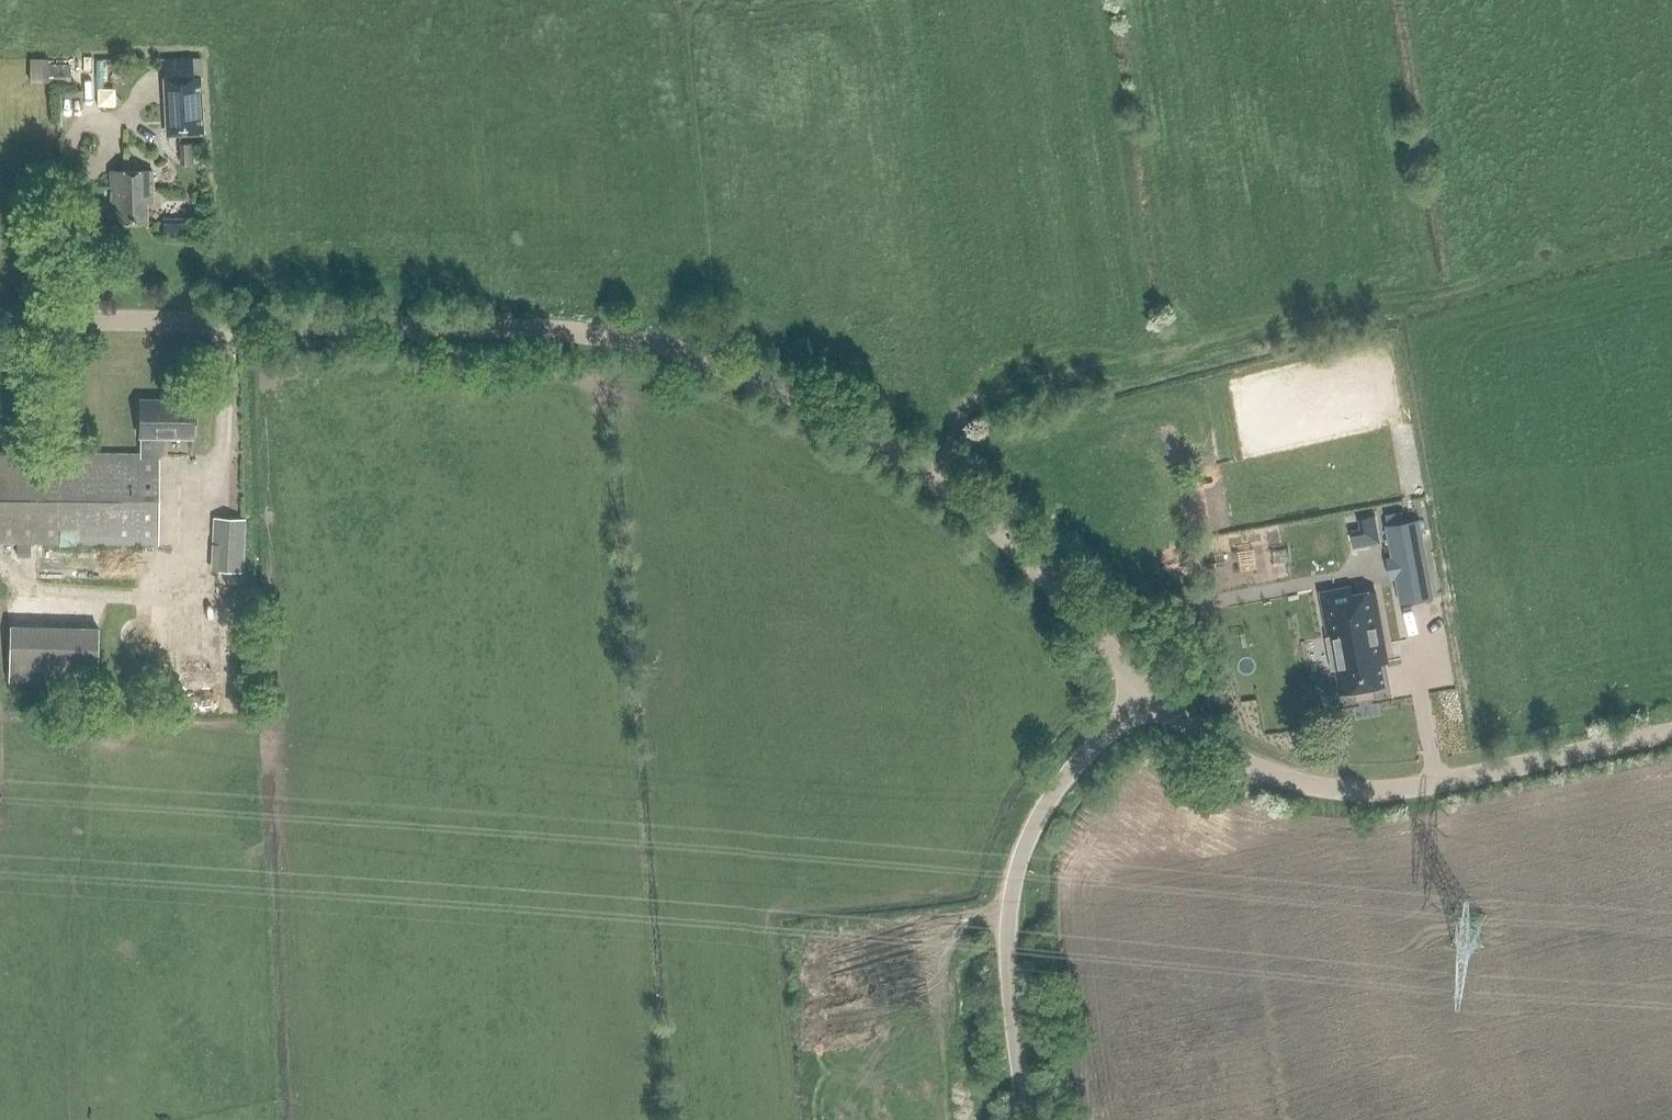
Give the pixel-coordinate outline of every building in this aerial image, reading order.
[(53,78),(51,56),(32,57),(33,79),(53,78)] [(165,79),(163,79),(166,137),(204,135),(201,78),(203,78),(201,58),(164,60),(165,79)] [(180,144),(180,165),(192,165),(191,144),(180,144)] [(152,171),(110,171),(111,203),(117,203),(117,223),(147,222),(147,203),(153,202),(152,171)] [(193,401),(139,401),(139,439),(139,455),(0,453),(0,542),(158,545),(159,457),(163,457),(163,439),(192,439),(193,401)] [(1413,507),(1383,512),(1389,552),(1410,549),(1416,585),(1443,581),(1437,544),(1419,546),(1413,507)] [(1365,515),(1366,530),(1353,531),(1355,545),(1382,541),(1379,513),(1365,515)] [(244,519),(213,518),(211,571),(243,572),(244,519)] [(1339,592),(1312,598),(1319,640),(1316,641),(1321,674),(1324,674),(1326,683),(1328,698),(1371,690),(1365,651),(1371,650),(1362,595),(1340,599),(1339,592)] [(207,613),(208,671),(236,671),(235,613),(207,613)] [(9,622),(8,678),(68,679),(98,679),(98,623),(9,622)]
